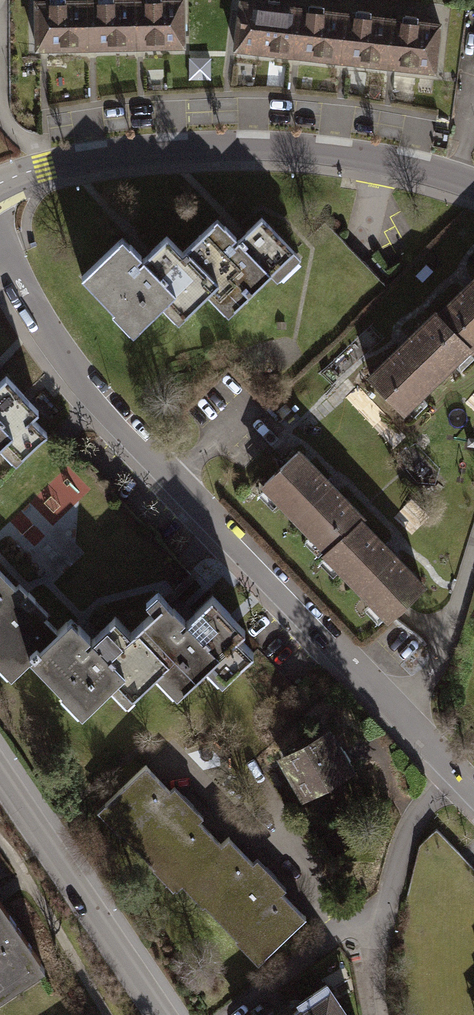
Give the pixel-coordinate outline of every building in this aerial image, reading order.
[(32,50),(183,46),(182,0),(31,0),(32,50)] [(274,0),(236,0),(231,49),(436,72),(442,19),(274,0)] [(115,232),(70,275),(131,338),(160,309),(177,327),(207,298),(227,319),(295,253),(259,216),(244,230),(236,238),(213,214),(176,249),(162,234),(152,244),(139,256),(115,232)] [(364,374),(403,414),(469,350),(471,353),(473,350),(473,272),(436,308),(434,306),(364,374)] [(17,462),(49,430),(35,416),(43,407),(8,373),(0,381),(0,445),(17,462)] [(297,446),(257,484),(322,550),(318,553),(386,622),(426,583),(362,518),(365,515),(297,446)] [(11,680),(33,658),(86,712),(113,686),(129,703),(159,674),(178,693),(209,664),(227,682),(257,652),(241,636),(248,629),(215,596),(191,620),(161,590),(150,601),(158,609),(135,631),(119,614),(97,635),(74,612),(59,626),(47,614),(16,583),(0,567),(0,669),(11,680)] [(333,728),(279,758),(303,802),(357,772),(333,728)] [(148,762),(97,810),(121,835),(123,833),(156,866),(154,869),(176,891),(184,883),(205,905),(207,903),(240,938),(238,940),(261,963),(309,917),(285,892),(290,888),(260,857),(256,861),(231,836),(224,843),(202,821),(208,815),(176,783),(172,787),(148,762)] [(49,972),(0,900),(0,1005),(49,972)] [(282,1014),(348,1014),(324,980),(293,1001),(296,1005),(282,1014)]
